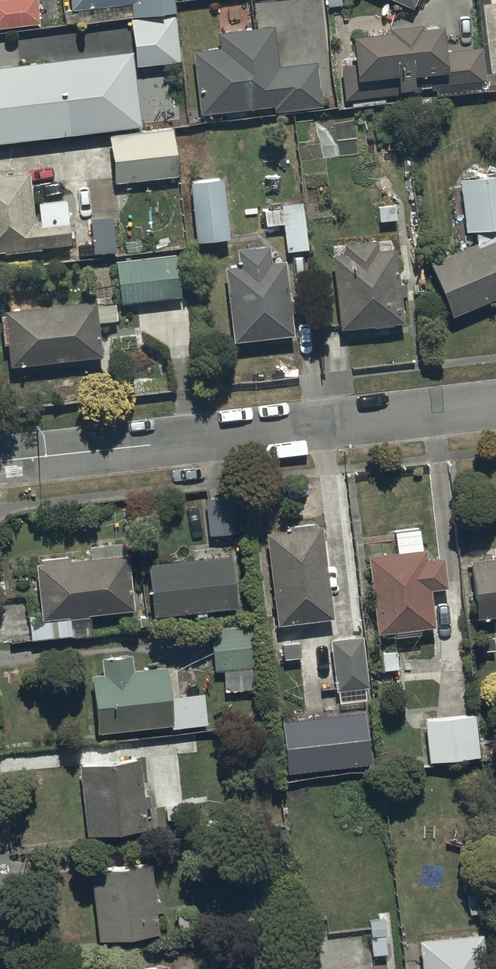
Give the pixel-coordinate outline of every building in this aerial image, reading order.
[(41,26),(39,0),(0,0),(0,29),(41,26)] [(132,11),(172,6),(171,0),(130,0),(132,11)] [(328,8),(343,7),(343,0),(327,0),(328,8)] [(131,21),(137,69),(183,63),(172,6),(132,11),(131,21)] [(341,67),(345,102),(437,92),(437,99),(488,93),(483,51),(445,55),(442,24),(422,26),(421,22),(390,25),(391,30),(353,34),(356,65),(341,67)] [(220,49),(194,51),(200,114),(274,106),(274,111),(322,106),(317,62),(278,66),(274,26),(219,32),(220,49)] [(137,118),(129,44),(0,59),(0,134),(137,118)] [(110,178),(174,173),(170,124),(106,129),(110,178)] [(0,172),(0,248),(4,248),(4,250),(70,245),(67,196),(38,198),(40,216),(33,217),(29,169),(0,172)] [(460,175),(465,229),(475,228),(476,239),(429,259),(453,312),(495,295),(495,171),(460,173),(460,175)] [(225,175),(189,177),(193,238),(229,235),(225,175)] [(266,222),(284,221),(286,249),(309,246),(305,200),(281,202),(282,207),(265,208),(266,222)] [(121,212),(92,212),(93,251),(122,250),(121,212)] [(345,250),(333,251),(340,325),(373,322),(373,325),(393,323),(392,320),(404,319),(401,293),(406,292),(405,280),(399,280),(395,245),(375,247),(374,237),(344,240),(345,250)] [(240,261),(225,263),(233,338),(294,331),(291,309),(297,308),(296,295),(289,295),(285,257),(270,259),(269,242),(238,245),(240,261)] [(121,298),(180,292),(176,251),(117,258),(121,298)] [(8,341),(9,363),(102,352),(99,319),(112,317),(110,301),(96,303),(96,297),(42,303),(41,293),(15,295),(16,306),(5,307),(6,312),(1,313),(3,341),(8,341)] [(236,491),(206,493),(209,532),(238,530),(236,491)] [(321,522),(267,529),(277,621),(332,614),(321,522)] [(397,550),(368,553),(376,629),(435,623),(431,585),(446,583),(443,554),(428,556),(427,546),(422,547),(420,526),(394,529),(397,550)] [(40,611),(28,612),(31,637),(71,633),(70,615),(132,609),(127,551),(69,556),(68,553),(41,556),(42,560),(35,560),(40,611)] [(148,559),(153,612),(240,604),(235,551),(148,559)] [(472,556),(477,613),(495,612),(495,554),(472,556)] [(253,628),(211,631),(214,669),(255,666),(253,628)] [(330,636),(330,638),(336,688),(369,685),(363,632),(330,636)] [(91,671),(97,729),(173,722),(167,663),(134,666),(132,651),(102,654),(103,670),(91,671)] [(425,710),(429,759),(479,753),(476,712),(470,712),(470,709),(439,711),(439,709),(425,710)] [(367,713),(283,723),(289,775),(373,765),(367,713)] [(78,759),(79,762),(85,830),(147,824),(146,805),(150,804),(149,788),(166,787),(163,751),(78,759)] [(91,867),(98,935),(158,929),(156,907),(167,906),(165,886),(154,887),(151,860),(91,867)] [(420,937),(423,968),(486,968),(483,931),(420,937)]
